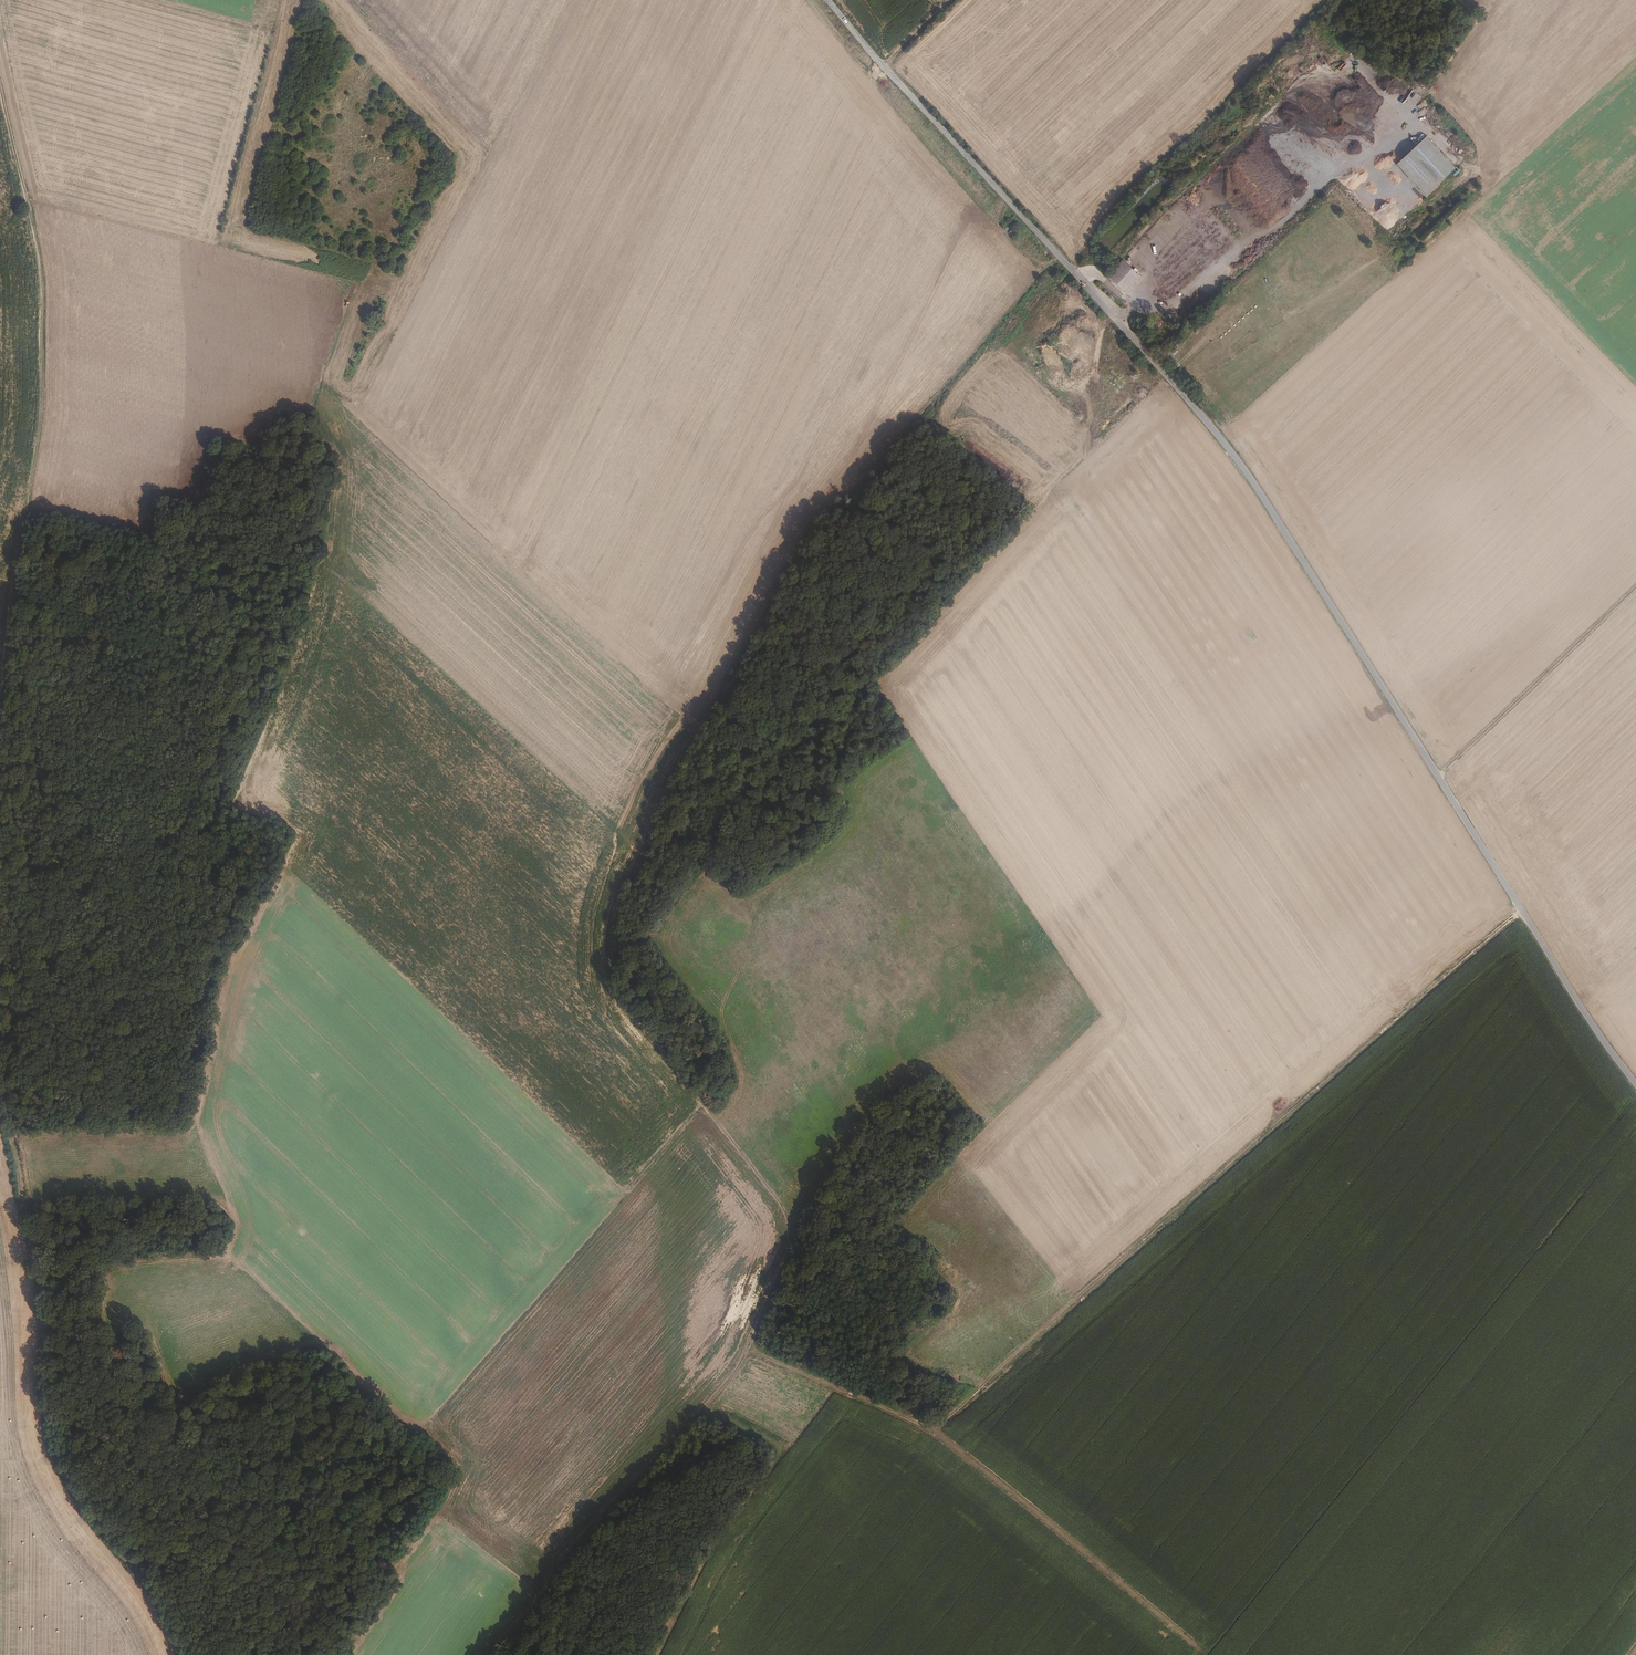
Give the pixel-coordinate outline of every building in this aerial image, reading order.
[(1420,143),(1425,137),(1422,134),(1417,140),(1420,143)] [(1456,169),(1427,137),(1397,165),(1426,196),(1456,169)] [(12,223),(8,201),(0,203),(0,226),(12,223)] [(1126,291),(1139,276),(1122,261),(1109,275),(1126,291)]
